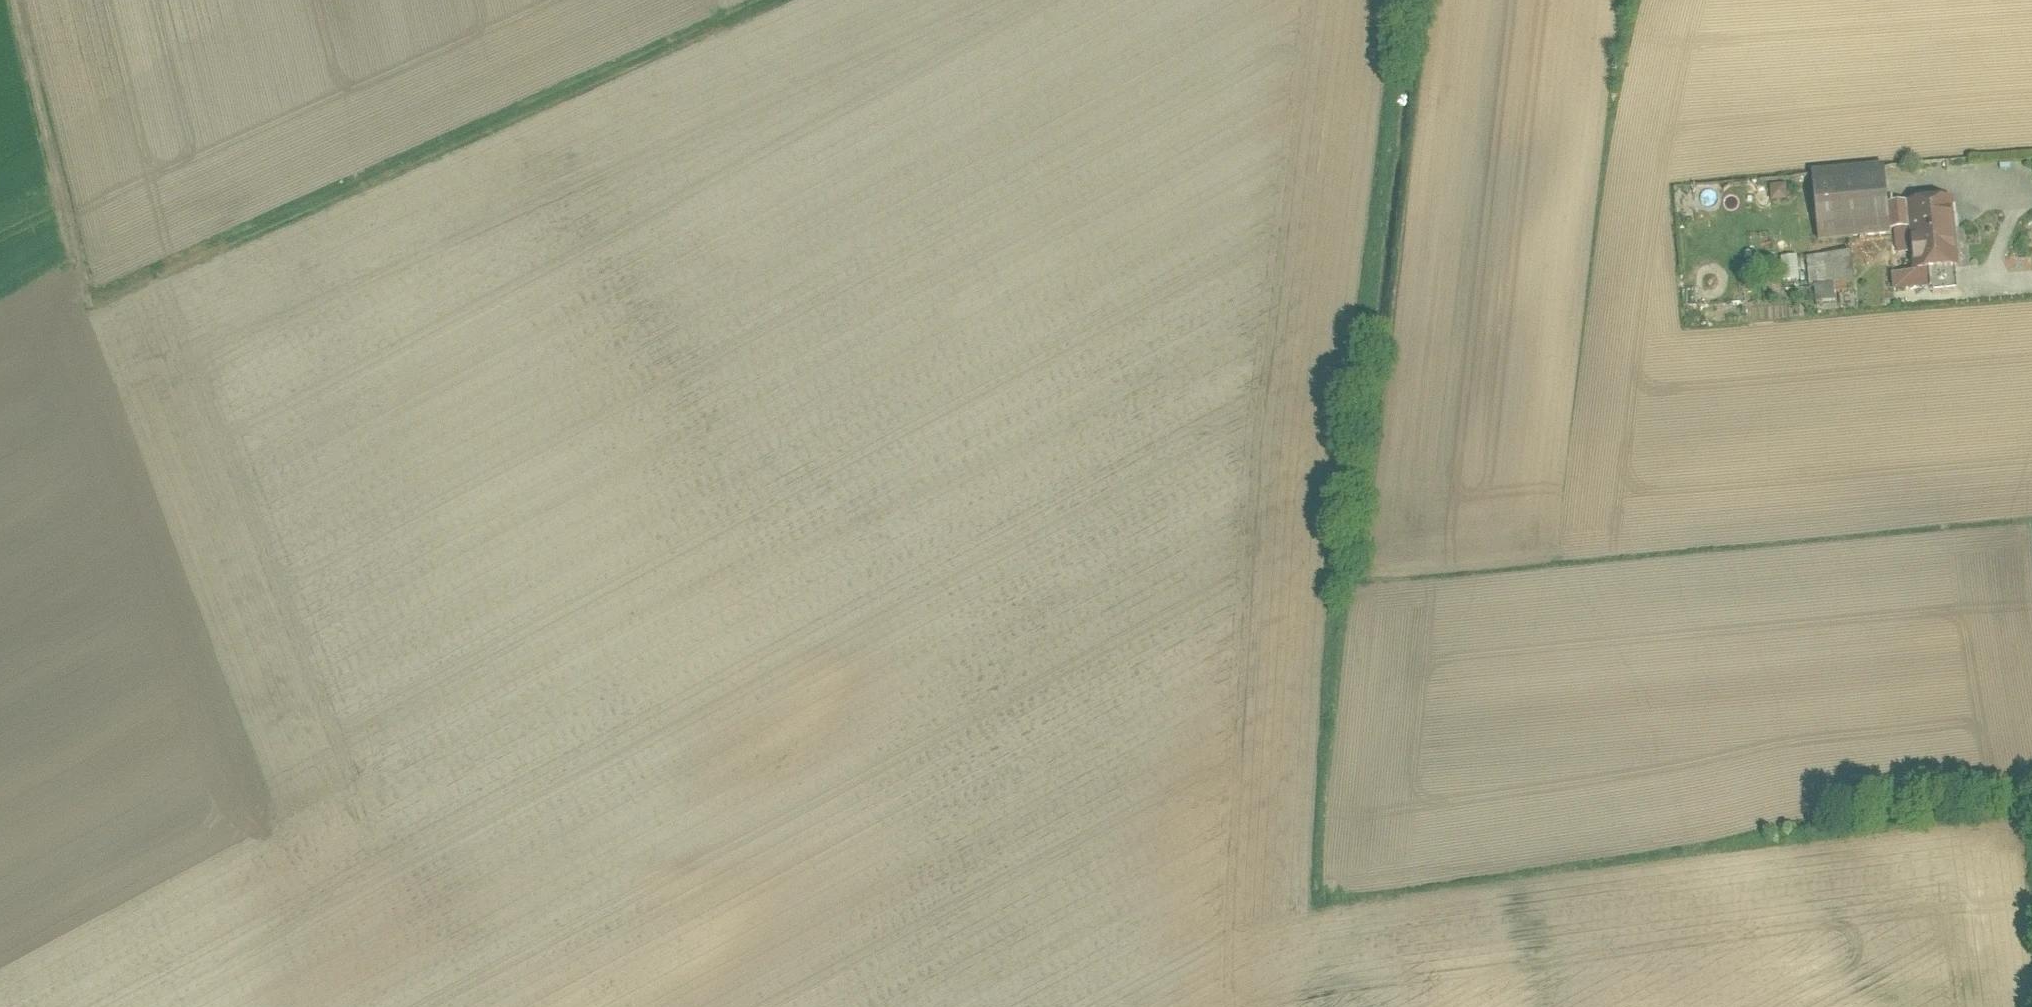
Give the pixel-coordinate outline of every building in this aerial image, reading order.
[(1880,176),(1812,182),(1818,247),(1907,239),(1908,259),(1889,261),(1891,284),(1958,277),(1951,210),(1884,216),(1880,176)] [(1780,284),(1797,283),(1795,258),(1779,259),(1780,284)] [(1850,261),(1804,264),(1806,291),(1852,287),(1850,261)]
